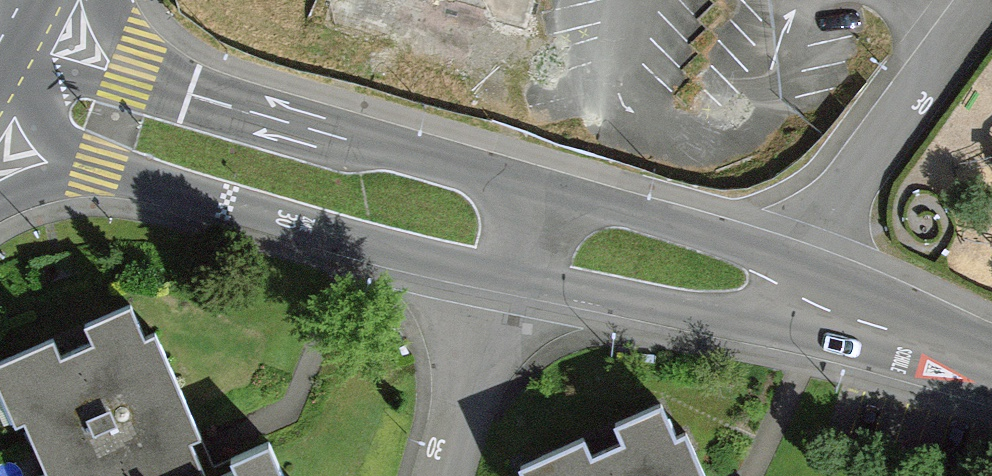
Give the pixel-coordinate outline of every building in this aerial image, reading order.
[(498,8),(495,21),(531,30),(539,0),(467,0),(498,8)] [(201,460),(129,298),(0,355),(0,386),(40,475),(167,475),(201,460)] [(679,397),(526,460),(532,475),(711,475),(679,397)] [(201,460),(167,475),(286,475),(266,431),(201,460)]
